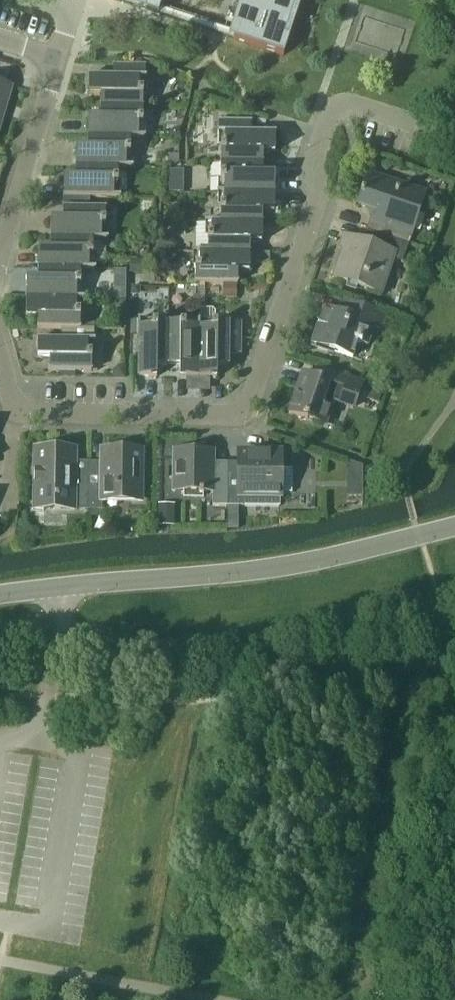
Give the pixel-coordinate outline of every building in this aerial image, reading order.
[(232,38),(282,55),(288,37),(283,35),(295,0),(244,0),(232,38)] [(140,91),(140,78),(145,78),(145,65),(113,64),(113,76),(88,76),(88,96),(100,96),(100,107),(145,108),(145,91),(140,91)] [(12,87),(0,83),(0,125),(12,87)] [(145,124),(145,108),(100,107),(100,118),(88,118),(88,137),(131,137),(131,138),(141,138),(142,124),(145,124)] [(275,152),(275,133),(250,132),(250,120),(218,120),(218,133),(224,133),(223,146),(220,146),(220,163),(262,163),(263,152),(275,152)] [(174,126),(169,132),(169,136),(180,136),(180,127),(174,126)] [(131,155),(131,138),(131,137),(88,137),(88,148),(75,148),(75,166),(118,167),(118,168),(127,168),(127,155),(131,155)] [(178,153),(168,153),(168,167),(170,167),(178,161),(178,153)] [(275,193),(275,175),(262,174),(262,163),(220,163),(220,179),(223,179),(223,193),(275,193)] [(118,184),(118,168),(118,167),(75,166),(75,178),(63,178),(62,197),(63,197),(89,197),(114,197),(114,184),(118,184)] [(410,238),(425,194),(368,174),(363,191),(362,191),(360,196),(361,196),(358,205),(373,210),(370,219),(374,220),(370,232),(408,245),(410,240),(411,240),(411,239),(410,238)] [(274,212),(275,193),(223,193),(223,206),(220,205),(220,222),(220,223),(262,223),(262,212),(274,212)] [(104,225),(104,208),(89,208),(89,197),(63,197),(63,220),(52,220),(51,238),(92,239),(102,239),(102,225),(104,225)] [(261,242),(262,223),(220,223),(220,222),(211,222),(211,236),(207,236),(207,252),(207,253),(250,253),(250,242),(261,242)] [(381,295),(395,254),(404,257),(408,245),(370,232),(366,243),(348,237),(334,279),(381,295)] [(159,237),(159,251),(175,251),(176,243),(169,238),(159,237)] [(92,255),(92,239),(51,238),(51,249),(40,249),(40,268),(81,268),(81,269),(89,269),(89,255),(92,255)] [(249,272),(250,253),(207,253),(207,252),(198,252),(198,266),(195,266),(195,283),(238,284),(238,272),(249,272)] [(147,258),(130,258),(130,272),(147,273),(147,258)] [(80,285),(81,269),(81,268),(40,268),(39,279),(28,279),(27,298),(77,299),(77,285),(80,285)] [(139,285),(131,285),(131,294),(135,294),(139,291),(139,285)] [(124,288),(116,288),(116,298),(124,298),(124,288)] [(80,328),(80,312),(77,312),(77,299),(27,298),(27,317),(39,317),(39,329),(63,329),(63,328),(80,328)] [(367,345),(374,327),(381,329),(386,313),(347,300),(342,315),(324,309),(312,343),(353,357),(358,342),(367,345)] [(168,365),(168,323),(152,322),(152,325),(138,325),(138,376),(157,376),(157,365),(168,365)] [(198,377),(199,326),(186,326),(186,323),(168,323),(168,365),(179,365),(179,377),(198,377)] [(241,354),(241,324),(212,323),(212,326),(199,326),(198,377),(217,377),(217,366),(228,366),(229,354),(241,354)] [(88,353),(88,341),(93,341),(94,328),(80,328),(63,328),(63,329),(63,340),(39,340),(39,359),(51,359),(50,371),(92,371),(92,353),(88,353)] [(118,364),(113,370),(113,377),(125,377),(125,364),(118,364)] [(353,409),(362,381),(325,368),(321,380),(302,373),(288,412),(308,418),(327,424),(334,402),(353,409)] [(370,390),(367,399),(377,403),(380,394),(370,390)] [(87,474),(86,474),(76,474),(74,471),(74,465),(75,464),(76,450),(34,449),(33,509),(87,510),(87,474)] [(141,499),(141,451),(113,450),(113,456),(101,456),(101,470),(86,470),(86,474),(87,474),(87,510),(102,510),(102,498),(141,499)] [(227,507),(227,472),(214,472),(214,458),(204,458),(204,452),(173,452),(173,492),(213,492),(213,506),(227,507)] [(277,489),(277,472),(279,472),(279,453),(239,452),(239,472),(227,472),(227,507),(279,507),(279,490),(277,489)] [(237,507),(228,507),(228,519),(237,519),(237,507)]
